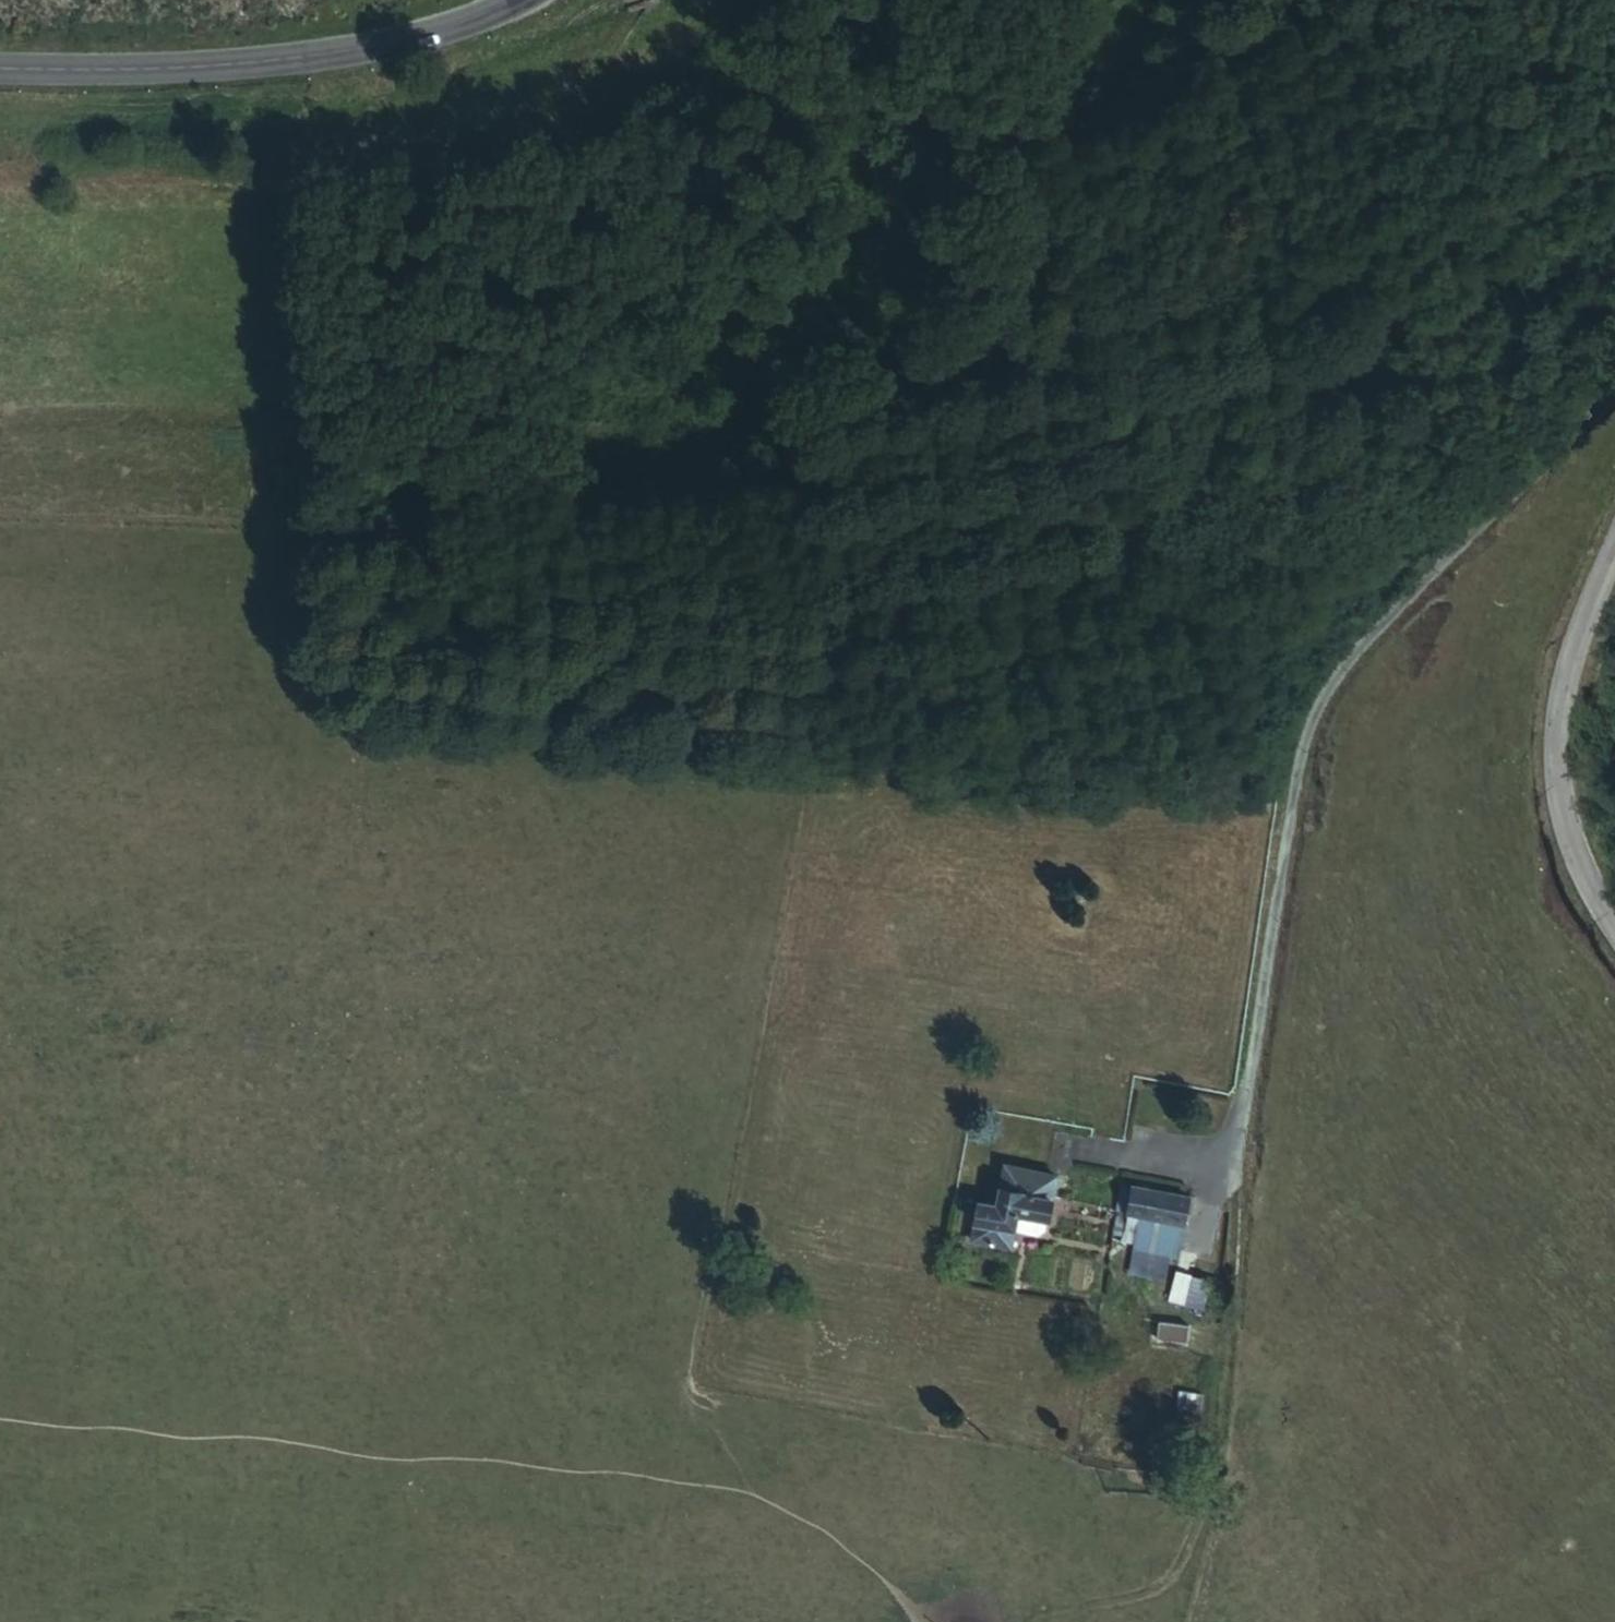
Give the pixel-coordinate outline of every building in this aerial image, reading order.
[(1048,1217),(1058,1174),(1004,1163),(995,1203),(977,1201),(970,1236),(1011,1246),(1019,1210),(1048,1217)] [(1183,1224),(1187,1199),(1132,1188),(1128,1213),(1183,1224)] [(1175,1269),(1167,1299),(1202,1309),(1210,1278),(1175,1269)] [(1186,1341),(1189,1324),(1160,1318),(1157,1336),(1186,1341)]
